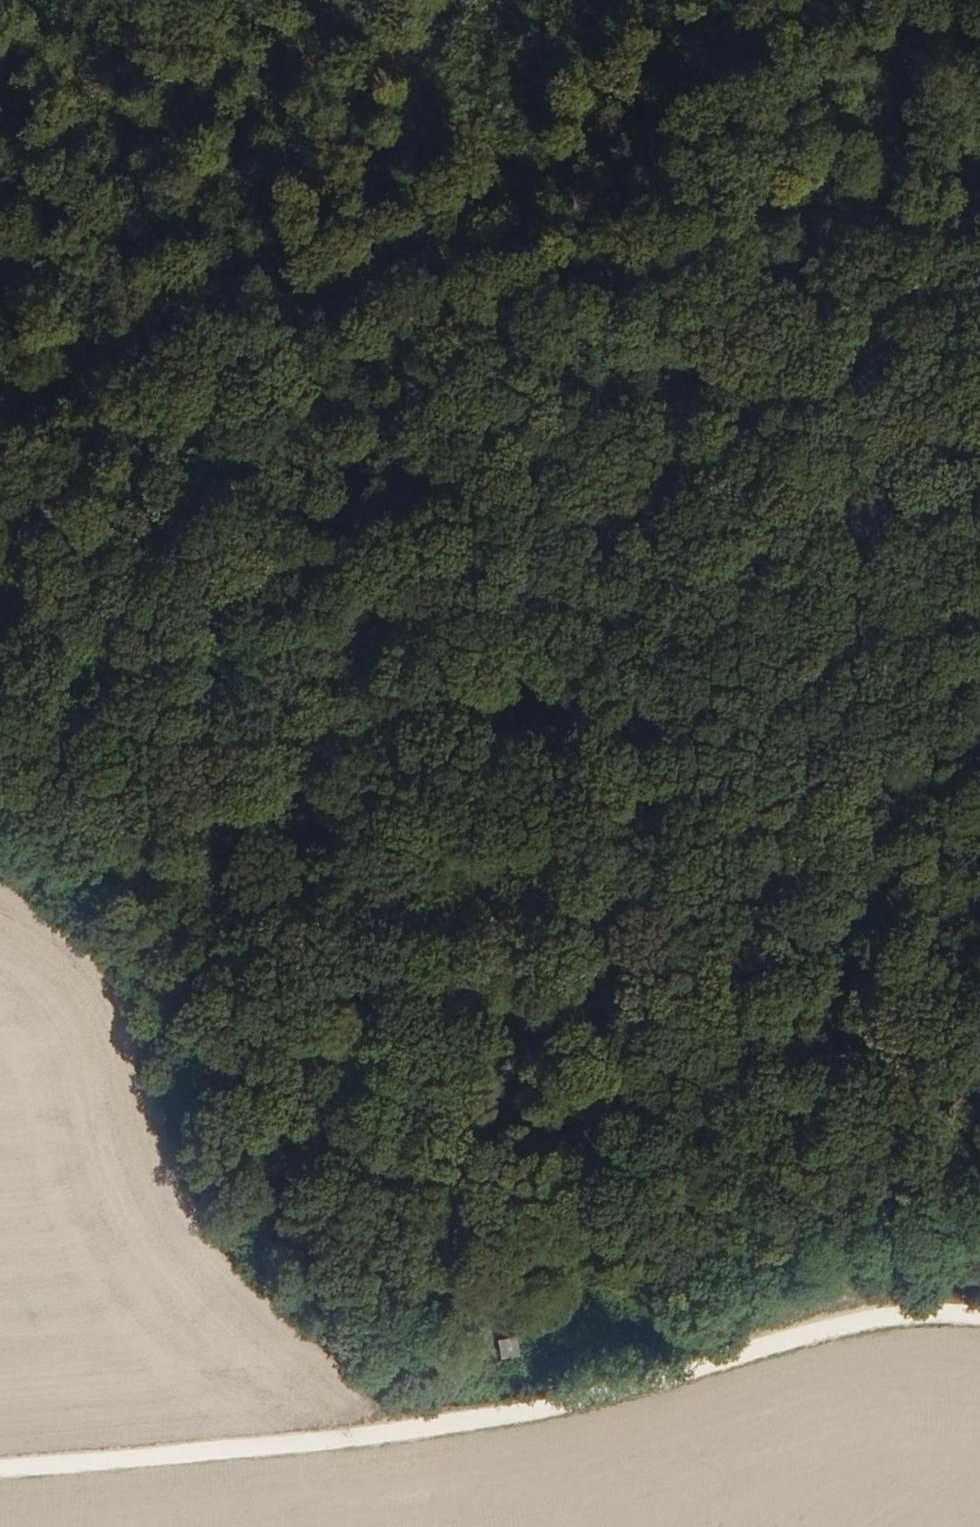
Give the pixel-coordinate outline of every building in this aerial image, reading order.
[(519,1340),(501,1341),(502,1359),(520,1358),(519,1340)]
